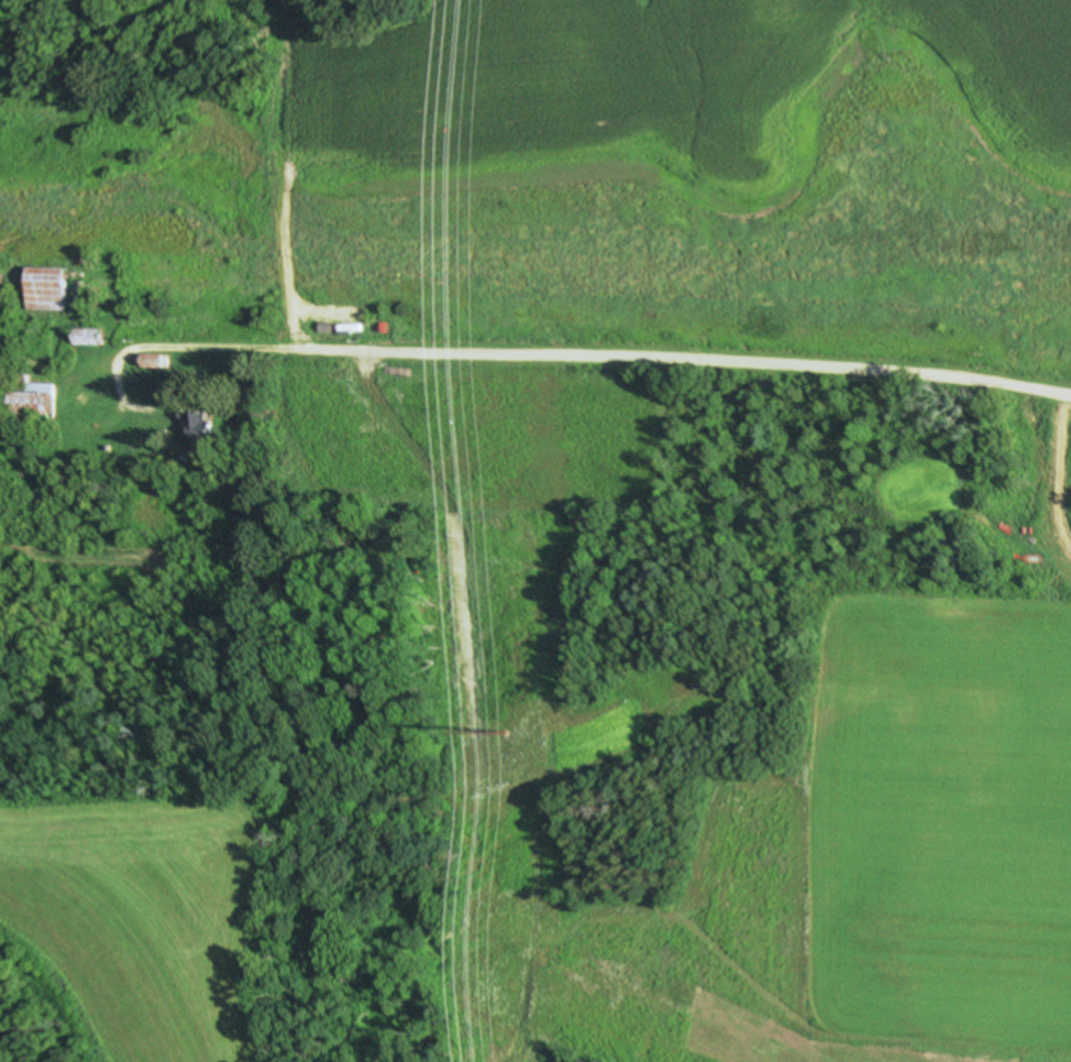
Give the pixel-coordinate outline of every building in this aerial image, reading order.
[(63,266),(23,266),(23,309),(63,309),(63,266)] [(11,423),(52,423),(52,381),(12,381),(11,423)] [(199,445),(217,432),(200,408),(182,421),(199,445)]
